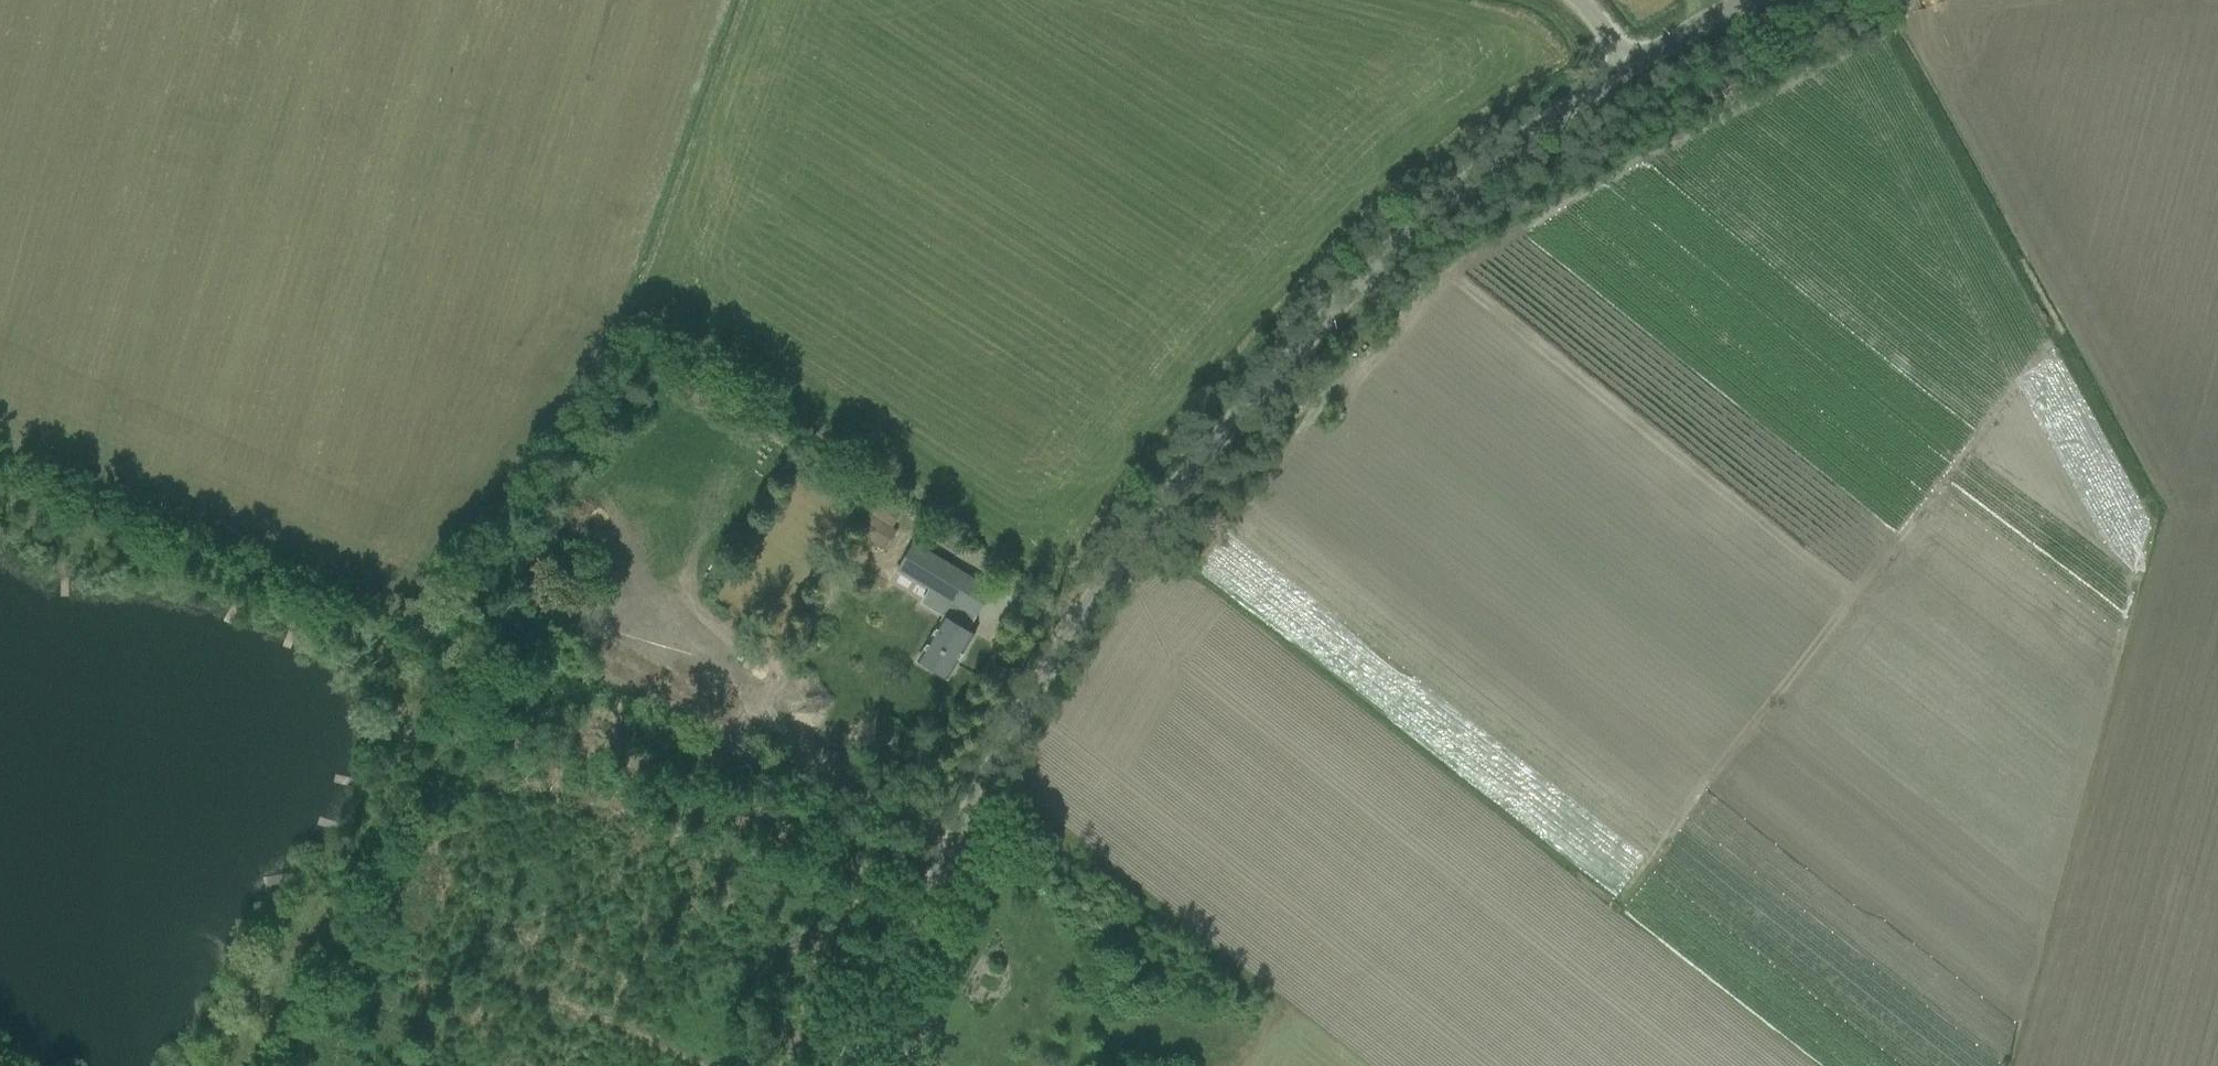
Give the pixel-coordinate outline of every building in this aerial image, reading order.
[(1329,417),(1335,423),(1344,415),(1337,409),(1329,417)] [(892,527),(903,508),(884,497),(877,508),(872,505),(864,517),(870,520),(861,535),(885,550),(897,530),(892,527)] [(913,543),(897,569),(947,599),(938,614),(944,617),(917,661),(948,679),(975,634),(968,630),(977,616),(955,602),(969,579),(970,577),(938,558),(913,543)]
